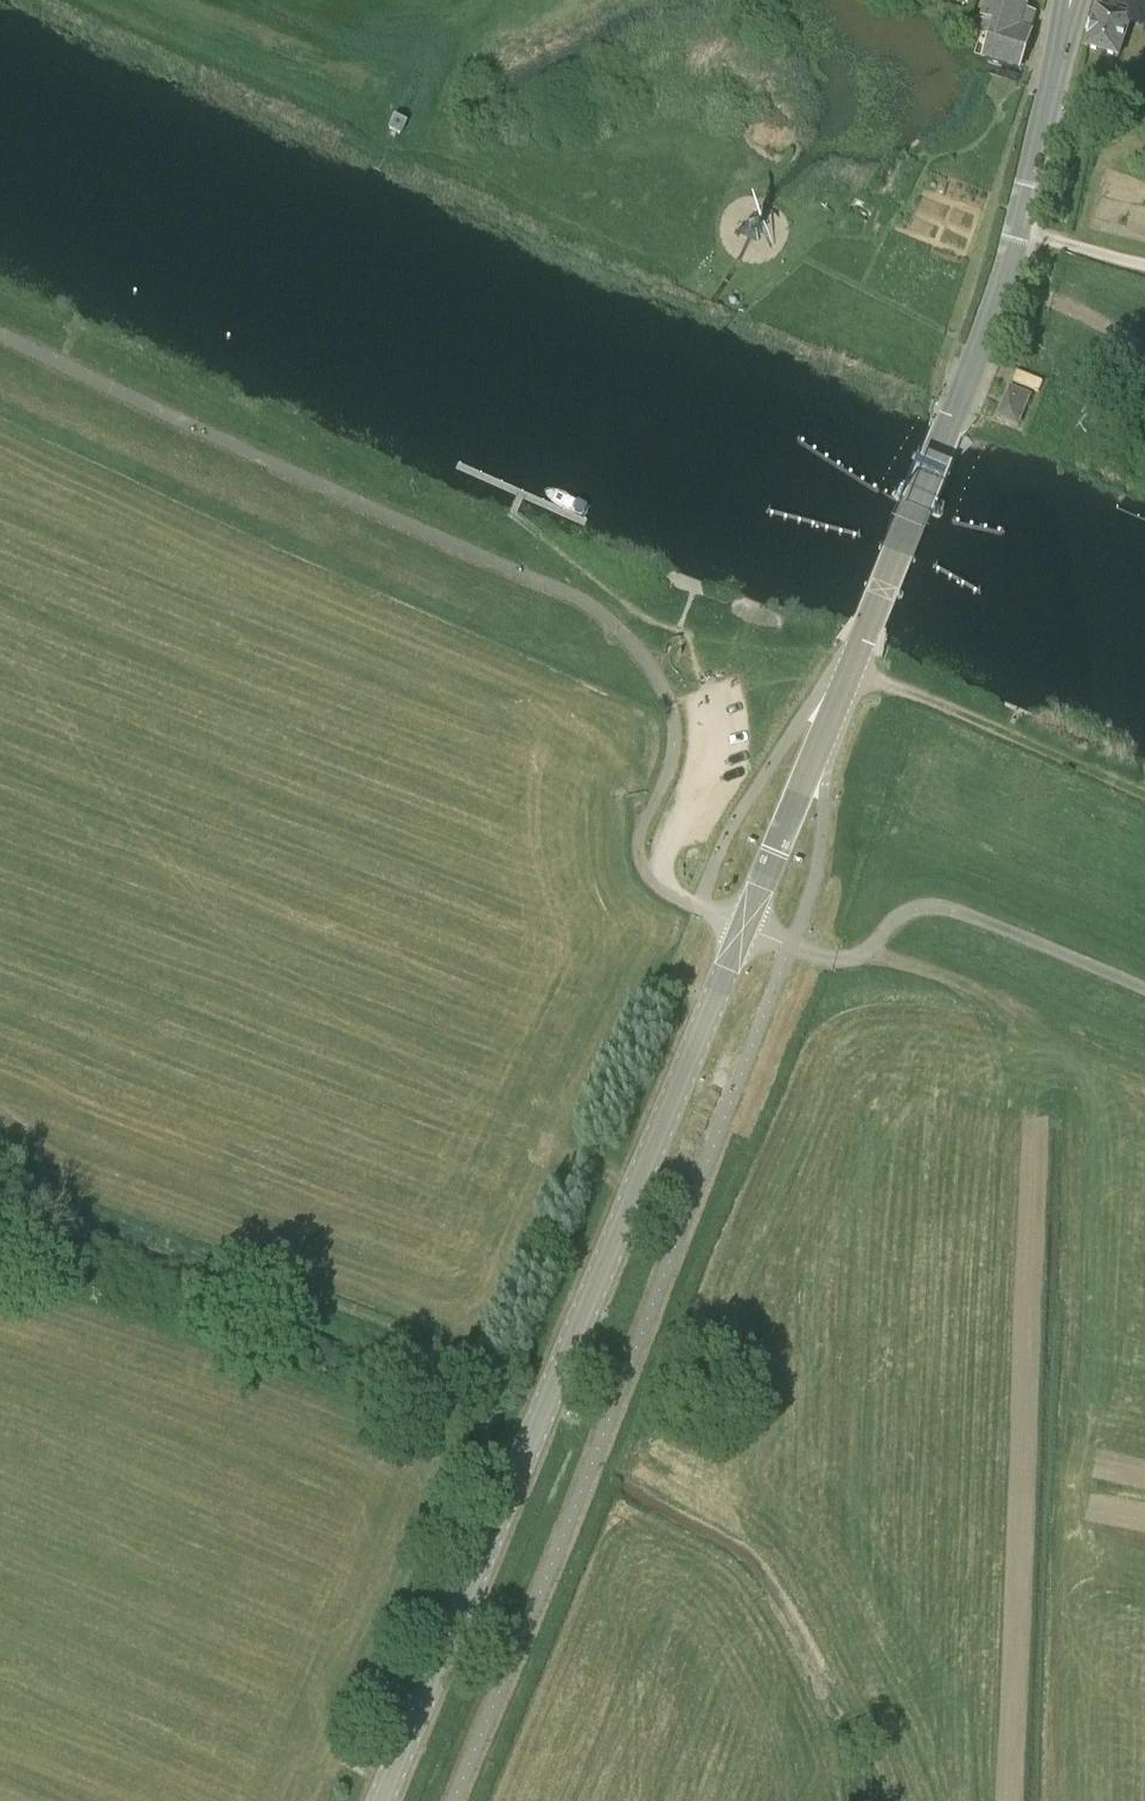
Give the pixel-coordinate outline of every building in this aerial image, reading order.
[(1031,34),(1018,30),(1024,9),(996,0),(990,0),(984,19),(997,23),(985,59),(1020,70),(1031,34)] [(1118,57),(1131,17),(1102,8),(1096,6),(1084,46),(1118,57)] [(399,137),(406,124),(393,118),(387,131),(399,137)] [(756,243),(766,226),(749,217),(740,235),(756,243)] [(1014,420),(1022,416),(1021,413),(1027,396),(1012,390),(1005,407),(1002,409),(1006,417),(1014,420)]
